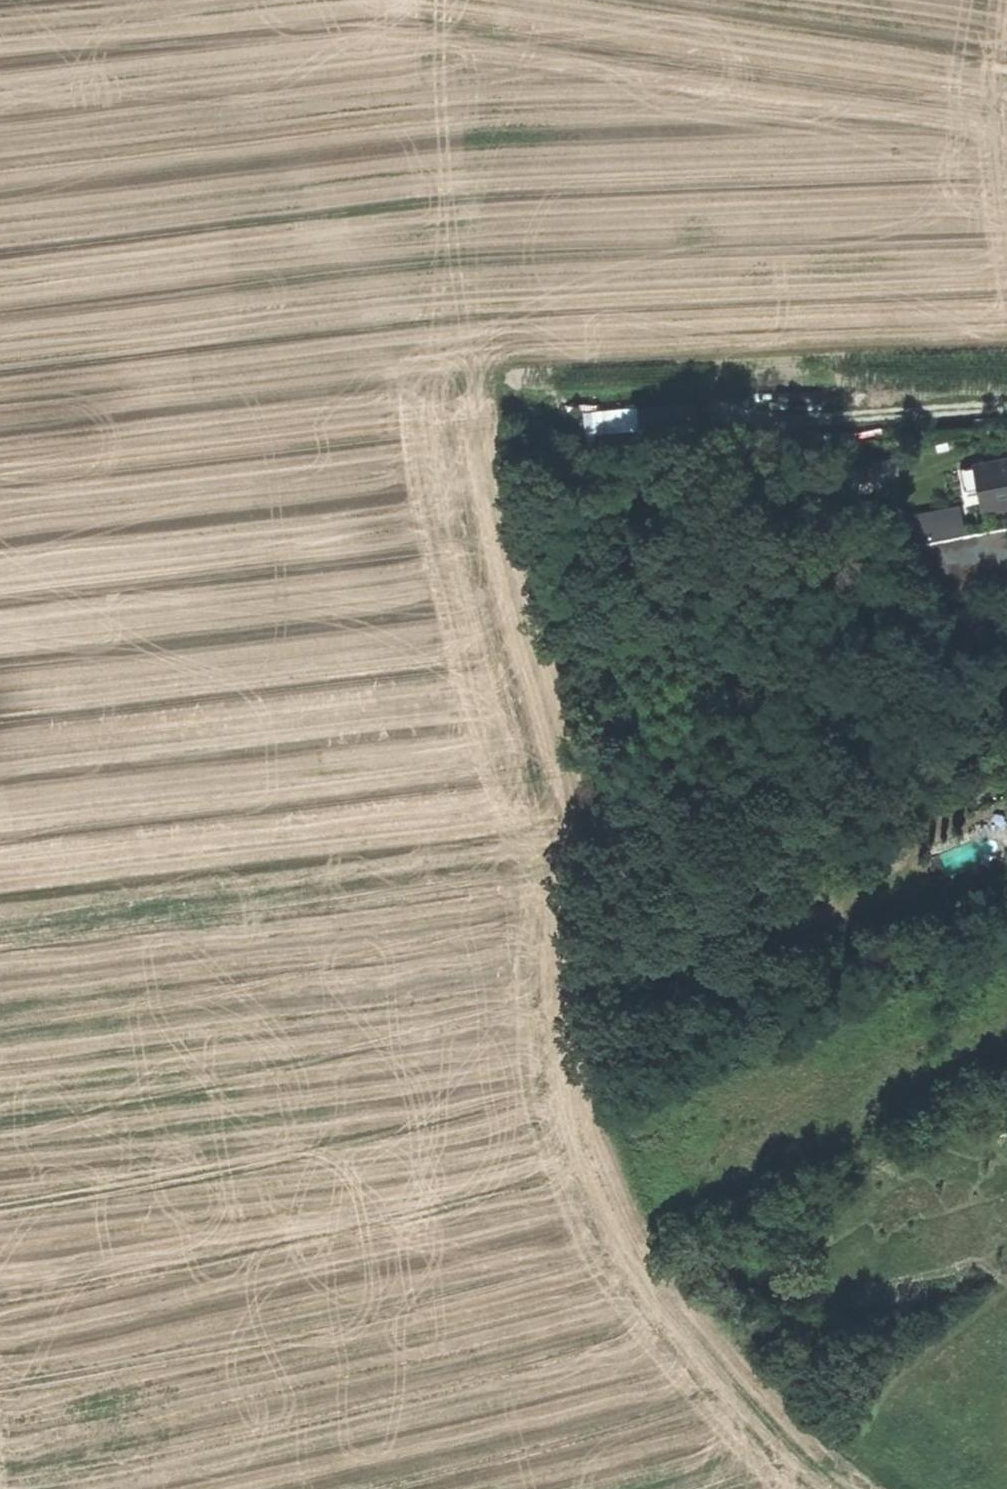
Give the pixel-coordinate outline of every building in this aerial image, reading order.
[(590,430),(643,425),(641,403),(588,408),(590,430)] [(978,466),(982,487),(987,511),(1006,507),(1006,460),(978,466)] [(982,487),(978,466),(960,469),(965,490),(982,487)] [(906,517),(914,545),(963,535),(958,506),(906,517)] [(963,535),(914,545),(912,545),(918,582),(925,581),(928,592),(963,585),(997,578),(1006,576),(1006,526),(963,535)]
